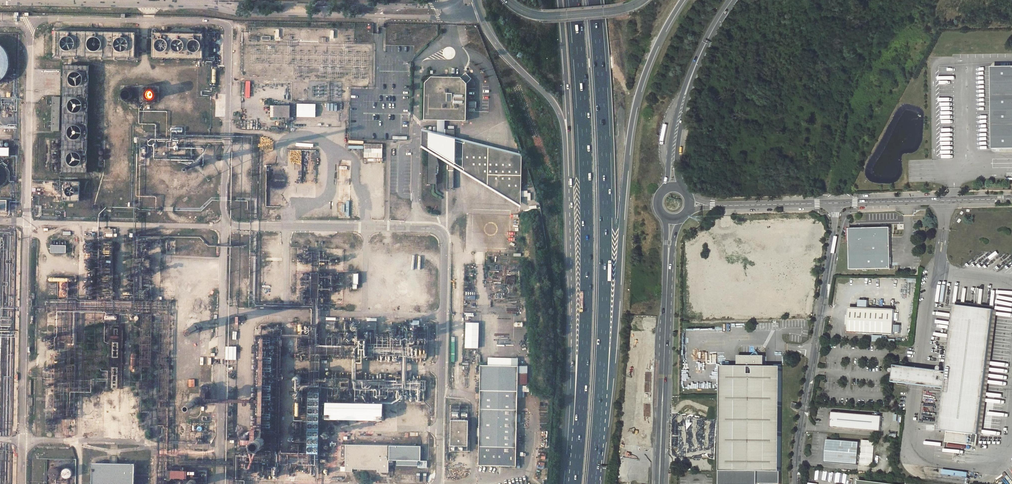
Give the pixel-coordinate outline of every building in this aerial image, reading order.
[(135,32),(56,31),(55,55),(135,57),(135,32)] [(203,34),(154,33),(153,57),(202,59),(203,34)] [(2,81),(4,78),(6,75),(8,72),(9,69),(10,65),(10,62),(10,58),(9,55),(7,52),(5,49),(3,46),(0,44),(0,82),(2,81)] [(89,66),(64,65),(62,172),(87,172),(89,66)] [(1011,150),(1011,68),(994,68),(996,150),(1011,150)] [(465,72),(460,77),(466,83),(471,78),(465,72)] [(424,83),(423,119),(455,120),(465,120),(466,83),(460,77),(430,77),(424,83)] [(128,98),(130,98),(131,98),(132,96),(133,95),(132,93),(132,92),(131,90),(130,90),(128,90),(126,90),(125,91),(124,93),(124,94),(125,96),(125,97),(127,98),(128,98)] [(154,98),(155,96),(155,95),(155,94),(155,93),(154,92),(153,91),(151,90),(150,90),(148,91),(147,93),(146,94),(146,95),(147,97),(148,98),(149,99),(151,99),(152,99),(154,98)] [(61,97),(52,97),(51,130),(60,131),(61,97)] [(290,117),(290,106),(271,105),(270,117),(290,117)] [(455,137),(421,129),(421,147),(428,152),(437,157),(448,164),(454,167),(520,207),(521,154),(455,137)] [(0,147),(0,156),(9,156),(9,147),(0,147)] [(428,152),(428,184),(436,184),(437,174),(439,173),(440,166),(437,157),(428,152)] [(7,172),(7,170),(5,167),(9,163),(4,160),(1,164),(0,164),(0,186),(1,186),(4,184),(6,182),(7,180),(7,179),(8,176),(8,175),(7,172)] [(79,182),(62,182),(62,200),(79,200),(79,182)] [(892,269),(891,228),(859,229),(859,233),(854,238),(850,239),(851,270),(892,269)] [(854,238),(859,233),(859,229),(850,229),(850,239),(854,238)] [(316,273),(311,273),(311,298),(315,298),(318,298),(318,292),(338,292),(339,274),(316,273)] [(979,435),(995,310),(956,305),(947,372),(942,372),(943,368),(942,368),(942,367),(940,366),(939,366),(938,367),(938,368),(938,371),(924,370),(923,385),(946,388),(940,431),(979,435)] [(848,333),(894,335),(895,310),(850,308),(849,315),(847,315),(847,325),(849,325),(848,333)] [(240,465),(320,465),(320,400),(426,402),(426,380),(321,379),(321,359),(427,361),(427,334),(319,333),(315,333),(298,333),(298,360),(311,360),(311,378),(299,378),(298,450),(281,450),(283,331),(263,329),(260,430),(251,430),(251,439),(241,439),(240,465)] [(766,366),(765,356),(740,356),(740,366),(722,366),(721,471),(781,471),(782,366),(766,366)] [(517,366),(479,365),(477,464),(515,465),(517,387),(517,366)] [(526,387),(526,366),(517,366),(517,387),(526,387)] [(896,366),(892,366),(892,368),(890,368),(889,368),(888,369),(888,370),(888,372),(889,373),(891,374),(890,381),(909,384),(910,368),(900,367),(896,366)] [(923,385),(924,370),(910,368),(909,384),(923,385)] [(637,403),(652,403),(652,394),(637,394),(637,403)] [(382,403),(326,402),(325,418),(381,419),(382,403)] [(690,411),(687,409),(683,415),(701,426),(706,417),(692,408),(690,411)] [(831,428),(881,432),(882,417),(832,413),(831,428)] [(651,433),(650,415),(640,415),(640,428),(645,428),(645,433),(651,433)] [(467,420),(450,420),(450,450),(467,450),(467,420)] [(675,422),(671,430),(687,439),(691,431),(675,422)] [(825,463),(858,465),(860,442),(827,440),(825,463)] [(861,465),(874,466),(874,441),(861,440),(861,465)] [(420,446),(345,445),(345,471),(352,471),(352,469),(377,469),(377,471),(387,472),(388,460),(396,460),(417,460),(419,460),(420,446)] [(47,459),(46,483),(75,483),(76,460),(47,459)] [(92,463),(92,483),(134,483),(134,464),(92,463)] [(759,483),(781,483),(781,471),(721,471),(721,483),(759,483)]
